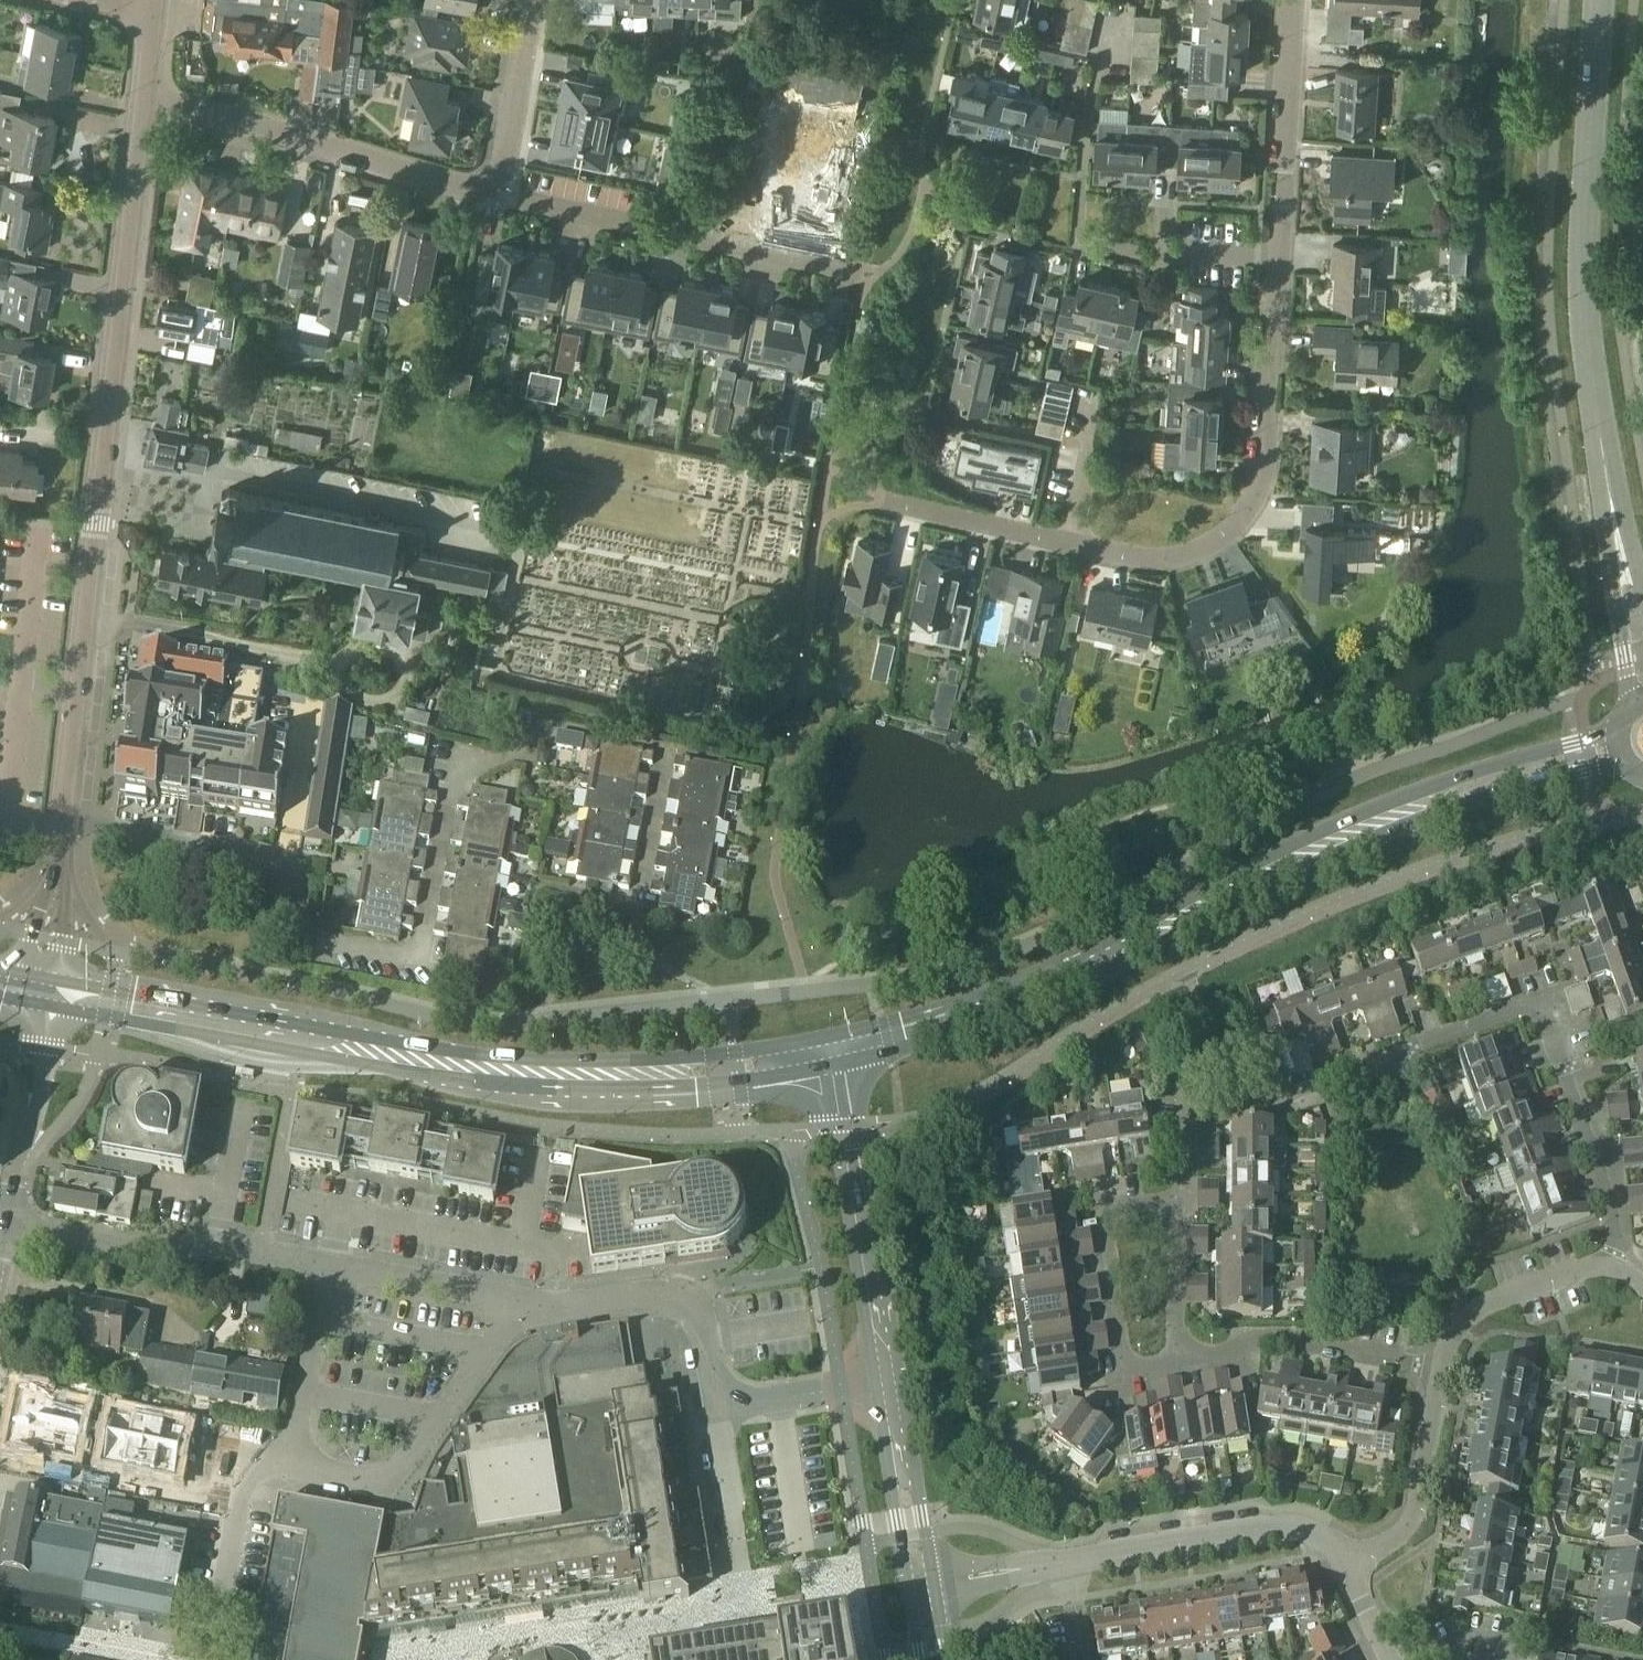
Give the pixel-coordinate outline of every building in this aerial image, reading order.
[(204,31),(231,34),(229,52),(320,62),(321,58),(328,0),(290,0),(290,6),(252,2),(252,0),(208,0),(204,31)] [(317,87),(316,96),(321,97),(325,93),(326,88),(343,90),(348,47),(350,30),(354,1),(348,0),(328,0),(321,58),(320,62),(317,87)] [(440,5),(476,12),(479,0),(428,0),(428,2),(415,10),(439,14),(440,5)] [(657,12),(658,0),(617,0),(616,5),(632,6),(632,10),(657,12)] [(699,14),(700,0),(658,0),(657,12),(656,27),(674,28),(675,13),(682,13),(699,14)] [(699,14),(740,17),(742,0),(700,0),(699,14)] [(1030,25),(1033,12),(1016,8),(1017,0),(980,0),(977,13),(1030,25)] [(1095,0),(1073,0),(1071,5),(1071,8),(1096,13),(1098,1),(1095,0)] [(1192,39),(1246,43),(1248,14),(1233,13),(1234,0),(1195,0),(1192,39)] [(1328,11),(1330,11),(1330,6),(1353,8),(1384,9),(1384,10),(1392,11),(1392,10),(1414,11),(1413,16),(1415,16),(1416,0),(1329,0),(1328,11)] [(1096,13),(1071,8),(1068,21),(1093,26),(1096,13)] [(475,24),(418,13),(413,38),(423,40),(419,59),(438,62),(440,54),(468,60),(475,24)] [(1151,15),(1135,14),(1134,27),(1160,29),(1161,15),(1151,15)] [(26,21),(21,51),(24,51),(30,52),(76,61),(81,35),(49,28),(50,24),(36,22),(36,23),(26,21)] [(1068,21),(1065,33),(1090,39),(1093,26),(1068,21)] [(1327,38),(1364,40),(1364,27),(1352,26),(1328,25),(1327,38)] [(1133,41),(1159,42),(1160,29),(1134,27),(1133,41)] [(350,30),(348,47),(362,49),(364,32),(350,30)] [(1062,46),(1087,51),(1090,39),(1065,33),(1062,46)] [(1000,47),(1002,38),(984,34),(982,42),(1000,47)] [(1017,51),(1020,42),(1002,38),(1000,47),(1017,51)] [(1244,72),(1246,43),(1192,39),(1191,55),(1190,80),(1221,82),(1222,70),(1244,72)] [(1132,54),(1158,55),(1159,42),(1133,41),(1132,54)] [(348,47),(343,90),(356,92),(360,61),(362,49),(348,47)] [(1040,47),(1038,56),(1055,60),(1057,51),(1040,47)] [(765,50),(755,99),(786,105),(796,56),(765,50)] [(24,51),(19,78),(71,88),(76,61),(30,52),(24,51)] [(1057,51),(1055,60),(1073,64),(1075,55),(1057,51)] [(1158,55),(1132,54),(1132,67),(1158,69),(1158,55)] [(796,56),(786,105),(816,111),(826,62),(796,56)] [(643,57),(642,65),(653,66),(654,58),(643,57)] [(826,62),(816,111),(846,117),(856,68),(826,62)] [(561,111),(619,123),(622,110),(625,111),(629,88),(627,88),(629,75),(590,67),(588,79),(586,79),(586,77),(566,73),(560,107),(562,107),(561,111)] [(1131,78),(1131,80),(1157,82),(1158,69),(1132,67),(1131,78)] [(856,68),(846,117),(878,123),(887,75),(856,68)] [(1374,131),(1376,99),(1371,98),(1373,72),(1378,73),(1378,71),(1338,68),(1335,102),(1341,102),(1339,128),(1374,131)] [(954,74),(951,92),(958,93),(953,113),(950,112),(947,128),(959,131),(961,125),(981,129),(982,125),(981,125),(990,91),(973,88),(976,79),(954,74)] [(452,145),(460,100),(451,98),(454,83),(412,75),(406,106),(420,109),(415,138),(452,145)] [(1221,83),(1221,82),(1190,80),(1190,81),(1189,93),(1215,95),(1220,96),(1221,83)] [(991,87),(990,91),(981,125),(982,125),(1010,131),(1018,94),(991,87)] [(47,160),(55,117),(4,107),(8,91),(3,90),(0,103),(0,151),(47,160)] [(1045,104),(1046,100),(1018,94),(1010,131),(1037,136),(1038,137),(1045,104)] [(1065,147),(1075,102),(1063,99),(1061,108),(1045,104),(1038,137),(1037,136),(1036,141),(1065,147)] [(619,123),(561,111),(559,121),(557,121),(551,148),(576,154),(576,152),(577,152),(577,153),(583,154),(583,153),(584,154),(582,163),(612,169),(616,152),(613,152),(619,123)] [(675,117),(671,134),(686,137),(689,120),(675,117)] [(1096,173),(1124,174),(1128,120),(1099,118),(1096,173)] [(1144,121),(1128,120),(1124,174),(1154,176),(1155,153),(1168,154),(1170,123),(1144,121)] [(774,122),(772,133),(780,135),(782,124),(774,122)] [(1210,180),(1213,128),(1196,127),(1196,125),(1170,123),(1168,154),(1180,155),(1179,178),(1210,180)] [(782,124),(780,135),(788,137),(791,125),(782,124)] [(1227,127),(1227,129),(1213,128),(1210,180),(1237,182),(1241,128),(1227,127)] [(834,134),(832,146),(840,147),(843,136),(834,134)] [(843,136),(840,147),(849,149),(851,138),(843,136)] [(1333,155),(1331,181),(1325,181),(1325,182),(1336,183),(1334,218),(1371,220),(1373,189),(1394,190),(1396,160),(1373,158),(1372,160),(1360,159),(1360,157),(1333,155)] [(884,158),(873,157),(871,167),(882,168),(884,158)] [(775,160),(766,207),(781,210),(777,226),(808,233),(818,185),(790,179),(794,163),(775,160)] [(676,192),(681,165),(662,161),(656,188),(676,192)] [(191,166),(175,238),(207,245),(212,222),(222,224),(228,197),(234,198),(239,176),(191,166)] [(818,185),(808,233),(838,239),(842,223),(857,226),(866,178),(848,175),(845,191),(818,185)] [(276,235),(287,186),(239,176),(234,198),(228,197),(222,224),(230,225),(276,235)] [(39,201),(42,187),(5,181),(1,205),(10,207),(5,234),(18,237),(17,244),(47,249),(51,225),(47,225),(50,208),(38,206),(39,203),(41,203),(42,202),(39,201)] [(434,290),(446,227),(436,225),(408,219),(396,283),(424,288),(434,290)] [(335,248),(323,313),(332,315),(361,320),(379,230),(339,222),(335,248)] [(290,240),(285,245),(282,269),(286,274),(298,276),(304,271),(306,247),(302,242),(290,240)] [(482,254),(473,296),(516,305),(527,249),(500,244),(498,255),(482,252),(482,254)] [(1340,245),(1334,244),(1334,245),(1340,246),(1338,263),(1333,263),(1332,274),(1338,275),(1336,304),(1349,305),(1348,319),(1384,322),(1386,287),(1371,286),(1372,262),(1379,262),(1380,247),(1371,247),(1340,245)] [(527,249),(516,305),(543,310),(544,305),(559,308),(567,269),(552,266),(554,254),(527,249)] [(974,269),(980,270),(977,287),(1024,297),(1028,280),(1033,282),(1036,269),(999,260),(999,256),(977,251),(974,269)] [(6,278),(10,260),(0,258),(0,277),(6,278)] [(573,273),(565,316),(607,324),(618,270),(591,264),(589,276),(573,273)] [(618,270),(607,324),(650,333),(658,289),(643,286),(645,275),(618,270)] [(57,281),(21,273),(12,317),(45,324),(51,295),(54,296),(57,281)] [(665,289),(657,333),(699,341),(710,286),(683,280),(681,292),(665,289)] [(1078,294),(1066,291),(1054,341),(1068,344),(1070,333),(1082,336),(1083,334),(1097,337),(1109,286),(1082,280),(1078,294)] [(293,282),(291,293),(303,296),(305,285),(293,282)] [(395,288),(382,285),(376,312),(390,315),(395,288)] [(710,286),(699,341),(742,350),(750,305),(735,302),(737,291),(710,286)] [(1114,341),(1114,343),(1139,348),(1142,337),(1146,318),(1134,315),(1138,293),(1109,286),(1097,337),(1114,341)] [(1176,296),(1175,322),(1192,323),(1191,340),(1228,342),(1230,312),(1217,311),(1217,298),(1218,288),(1189,286),(1189,287),(1188,296),(1176,296)] [(1023,325),(1026,312),(1021,311),(1024,297),(977,287),(971,313),(1023,325)] [(160,327),(192,333),(191,338),(218,343),(225,308),(198,303),(197,308),(165,302),(160,327)] [(756,311),(747,355),(789,364),(801,308),(773,303),(773,304),(771,314),(756,311)] [(801,308),(789,364),(810,368),(832,372),(838,340),(839,335),(841,328),(832,326),(825,325),(827,315),(828,314),(801,308)] [(326,352),(330,328),(329,328),(332,315),(323,313),(320,313),(317,325),(284,319),(280,343),(326,352)] [(1350,339),(1350,330),(1317,327),(1315,349),(1317,350),(1317,348),(1340,350),(1338,384),(1360,385),(1361,376),(1382,378),(1382,380),(1397,381),(1398,366),(1396,366),(1397,343),(1350,339)] [(959,333),(955,351),(962,353),(959,368),(995,376),(998,360),(1015,364),(1019,346),(959,333)] [(5,357),(0,387),(45,395),(52,355),(11,348),(13,337),(0,334),(0,356),(5,357)] [(1191,340),(1190,356),(1172,355),(1171,381),(1202,382),(1203,369),(1226,370),(1228,342),(1191,340)] [(462,357),(457,385),(469,388),(475,359),(462,357)] [(1049,361),(1047,371),(1061,375),(1062,368),(1057,367),(1058,363),(1049,361)] [(1005,408),(1008,395),(992,392),(995,376),(959,368),(958,368),(952,396),(1005,408)] [(545,397),(558,399),(563,373),(550,371),(548,384),(545,397)] [(739,373),(734,398),(749,401),(754,376),(739,373)] [(1076,383),(1050,376),(1047,390),(1072,396),(1076,383)] [(530,381),(528,393),(545,397),(548,384),(530,381)] [(1210,396),(1211,383),(1202,382),(1171,381),(1169,406),(1168,422),(1185,423),(1223,425),(1224,397),(1210,396)] [(595,387),(591,409),(603,411),(608,389),(595,387)] [(1072,396),(1047,390),(1044,403),(1069,409),(1072,396)] [(639,419),(652,422),(657,396),(644,393),(639,419)] [(209,447),(188,442),(191,428),(187,427),(191,410),(179,407),(181,401),(162,398),(158,421),(155,421),(152,434),(152,437),(150,437),(147,452),(151,459),(167,463),(167,461),(182,464),(183,462),(205,467),(209,447)] [(1069,409),(1044,403),(1041,416),(1066,422),(1069,409)] [(728,432),(733,409),(720,407),(715,429),(728,432)] [(1326,409),(1325,424),(1315,423),(1310,480),(1354,483),(1356,465),(1368,466),(1370,427),(1358,426),(1359,411),(1326,409)] [(1041,431),(1063,435),(1066,422),(1041,416),(1038,430),(1041,431)] [(777,426),(773,447),(786,449),(789,431),(791,423),(778,421),(777,426)] [(1184,439),(1167,438),(1166,464),(1197,466),(1198,453),(1221,455),(1223,425),(1185,423),(1184,439)] [(277,426),(274,441),(320,449),(322,434),(277,426)] [(961,444),(955,471),(974,475),(972,484),(1001,490),(1002,485),(1035,492),(1044,451),(982,438),(980,448),(961,444)] [(34,492),(35,477),(36,461),(21,459),(21,453),(0,451),(0,488),(34,492)] [(370,512),(369,517),(263,495),(263,493),(231,486),(226,490),(223,505),(221,504),(217,522),(224,524),(223,530),(228,531),(226,540),(221,540),(220,547),(210,546),(208,555),(165,546),(158,580),(262,601),(269,567),(266,566),(268,553),(366,572),(358,614),(357,621),(426,635),(430,614),(414,609),(420,583),(421,575),(486,588),(485,592),(504,596),(505,593),(510,571),(510,570),(489,566),(421,552),(425,531),(379,521),(380,514),(370,512)] [(1298,500),(1298,502),(1303,502),(1301,535),(1312,535),(1308,592),(1330,594),(1333,554),(1377,557),(1377,547),(1396,548),(1397,535),(1345,533),(1345,528),(1333,527),(1334,503),(1298,500)] [(894,615),(902,581),(884,577),(891,547),(860,540),(854,564),(849,563),(845,581),(850,582),(849,588),(850,588),(878,595),(874,611),(894,615)] [(964,634),(965,631),(971,602),(954,598),(962,560),(927,552),(914,610),(941,617),(936,637),(952,641),(962,643),(964,634)] [(1064,579),(1002,565),(995,594),(1018,599),(1012,624),(1031,629),(1028,643),(1057,649),(1066,610),(1057,608),(1064,579)] [(1294,622),(1288,614),(1273,594),(1248,601),(1243,580),(1241,581),(1242,587),(1212,597),(1211,592),(1193,598),(1192,598),(1199,620),(1191,623),(1198,646),(1242,631),(1240,625),(1241,625),(1255,620),(1260,634),(1294,622)] [(1092,586),(1086,614),(1083,629),(1116,637),(1118,631),(1147,637),(1146,644),(1148,637),(1153,614),(1156,600),(1107,589),(1104,600),(1091,597),(1094,586),(1092,586)] [(1072,608),(1068,625),(1077,627),(1081,610),(1072,608)] [(230,663),(143,649),(137,685),(131,685),(125,722),(131,724),(125,754),(124,754),(117,793),(126,795),(125,802),(148,806),(149,799),(158,801),(159,797),(192,803),(192,799),(204,801),(203,807),(278,819),(289,745),(254,739),(264,678),(229,673),(230,663)] [(719,680),(723,681),(723,686),(739,690),(740,685),(744,685),(748,670),(744,669),(745,663),(729,660),(727,665),(722,664),(719,680)] [(938,725),(951,728),(959,693),(942,689),(936,715),(940,716),(938,725)] [(323,718),(352,722),(354,709),(326,704),(323,718)] [(407,712),(404,724),(428,730),(431,718),(407,712)] [(352,722),(323,718),(321,730),(350,735),(352,722)] [(350,735),(321,730),(319,743),(348,748),(350,735)] [(1016,738),(1020,752),(1036,747),(1032,733),(1016,738)] [(583,738),(559,734),(557,747),(581,751),(583,738)] [(348,748),(319,743),(317,756),(346,760),(348,748)] [(643,754),(602,746),(599,765),(595,764),(592,779),(648,790),(650,780),(636,777),(639,763),(653,766),(655,756),(643,754)] [(346,760),(317,756),(315,769),(344,773),(346,760)] [(398,760),(392,788),(381,786),(375,820),(431,831),(433,821),(420,818),(422,804),(436,807),(438,797),(427,795),(430,781),(421,779),(424,765),(398,760)] [(676,760),(674,770),(688,773),(686,787),(672,784),(670,794),(726,804),(733,771),(676,760)] [(313,782),(342,786),(344,773),(315,769),(313,782)] [(583,779),(581,788),(590,789),(589,794),(593,795),(589,813),(579,811),(578,812),(589,814),(642,824),(644,814),(630,812),(632,797),(646,800),(648,790),(592,779),(592,781),(583,779)] [(342,786),(313,782),(311,796),(339,800),(342,786)] [(473,789),(470,803),(460,801),(458,811),(471,813),(469,828),(455,825),(453,835),(509,846),(509,847),(516,848),(518,837),(511,836),(512,831),(508,830),(512,811),(506,810),(508,796),(473,789)] [(720,819),(723,819),(725,813),(732,815),(736,812),(737,807),(726,805),(726,804),(670,794),(668,804),(682,807),(681,812),(679,821),(665,818),(664,828),(716,837),(720,819)] [(309,810),(337,814),(339,800),(311,796),(309,810)] [(307,823),(335,828),(337,814),(309,810),(307,823)] [(586,832),(582,831),(579,846),(635,857),(637,847),(624,844),(626,830),(640,833),(642,824),(589,814),(586,832)] [(431,831),(375,820),(369,853),(425,864),(427,855),(413,852),(416,838),(430,841),(431,831)] [(335,828),(307,823),(305,837),(321,840),(333,842),(335,828)] [(659,851),(657,861),(725,873),(726,874),(727,865),(715,863),(716,856),(712,856),(716,838),(727,840),(727,839),(716,837),(664,828),(662,837),(676,840),(673,854),(659,851)] [(521,858),(522,850),(516,848),(509,847),(509,846),(453,835),(453,836),(451,845),(465,848),(464,852),(462,862),(454,860),(449,859),(447,868),(499,879),(499,878),(503,860),(507,861),(508,856),(521,858)] [(569,847),(547,843),(545,856),(567,860),(569,847)] [(579,846),(576,861),(580,862),(577,881),(602,886),(601,892),(612,894),(613,888),(629,891),(631,881),(617,879),(620,864),(634,867),(635,857),(579,846)] [(421,888),(407,885),(410,871),(423,874),(425,864),(369,853),(365,875),(351,873),(349,883),(363,886),(363,887),(419,898),(421,888)] [(711,886),(712,880),(724,883),(726,874),(725,873),(657,861),(655,871),(669,874),(667,888),(653,885),(651,894),(662,897),(659,910),(694,917),(697,903),(703,905),(707,886),(711,886)] [(459,880),(456,895),(442,892),(441,901),(441,902),(497,913),(500,898),(496,897),(499,879),(510,881),(510,880),(499,878),(499,879),(447,868),(445,878),(450,879),(457,880),(459,880)] [(357,935),(399,943),(402,929),(413,932),(414,922),(401,919),(403,905),(417,908),(419,898),(363,887),(360,902),(364,903),(357,935)] [(1552,928),(1585,915),(1591,918),(1595,929),(1626,919),(1615,887),(1546,912),(1552,928)] [(434,936),(449,939),(464,941),(477,944),(487,946),(487,944),(490,927),(494,928),(497,913),(441,902),(439,912),(453,915),(450,929),(448,928),(441,927),(436,926),(434,936)] [(1538,915),(1533,903),(1502,914),(1513,945),(1545,935),(1543,931),(1547,930),(1552,928),(1546,912),(1538,915)] [(1513,945),(1502,914),(1472,925),(1483,956),(1513,945)] [(512,916),(508,930),(523,933),(526,918),(512,916)] [(326,917),(324,928),(342,931),(344,920),(326,917)] [(1599,940),(1596,946),(1570,956),(1575,970),(1637,948),(1626,919),(1595,929),(1599,940)] [(1483,956),(1472,925),(1442,936),(1453,966),(1483,956)] [(1411,947),(1418,964),(1408,968),(1412,980),(1453,966),(1442,936),(1411,947)] [(449,939),(444,964),(459,967),(464,941),(449,939)] [(464,941),(459,967),(472,969),(477,944),(464,941)] [(485,972),(490,945),(487,944),(487,946),(477,944),(472,969),(485,972)] [(1613,978),(1617,989),(1642,980),(1642,966),(1637,948),(1575,970),(1580,985),(1606,975),(1613,978)] [(1330,971),(1324,958),(1314,962),(1319,975),(1330,971)] [(1538,972),(1535,963),(1521,967),(1525,977),(1538,972)] [(1398,971),(1396,966),(1365,977),(1387,1038),(1401,1032),(1392,1006),(1395,1000),(1407,996),(1403,984),(1412,980),(1408,968),(1398,971)] [(1508,972),(1511,981),(1525,977),(1521,967),(1508,972)] [(1357,1014),(1363,1017),(1372,1043),(1387,1038),(1365,977),(1335,987),(1346,1018),(1357,1014)] [(1592,1016),(1597,1031),(1642,1015),(1642,980),(1617,989),(1620,1000),(1617,1006),(1592,1016)] [(1478,993),(1475,984),(1461,989),(1465,998),(1475,994),(1478,993)] [(1332,1028),(1335,1022),(1346,1018),(1335,987),(1305,998),(1327,1059),(1341,1054),(1332,1028)] [(1448,993),(1452,1003),(1465,998),(1461,989),(1448,993)] [(1298,1000),(1274,1009),(1262,1014),(1268,1033),(1275,1030),(1279,1041),(1285,1039),(1285,1042),(1288,1041),(1287,1039),(1297,1035),(1303,1039),(1312,1064),(1327,1059),(1305,998),(1298,1000)] [(1467,1082),(1503,1069),(1498,1056),(1519,1048),(1516,1038),(1458,1058),(1467,1082)] [(1529,1075),(1507,1082),(1503,1069),(1467,1082),(1475,1104),(1532,1084),(1529,1075)] [(1514,1101),(1536,1093),(1532,1084),(1475,1104),(1483,1128),(1493,1124),(1493,1123),(1519,1114),(1514,1101)] [(185,1176),(200,1096),(166,1090),(166,1091),(159,1095),(158,1094),(157,1093),(155,1091),(154,1090),(152,1089),(150,1088),(148,1087),(146,1086),(144,1086),(142,1086),(140,1085),(138,1085),(136,1086),(134,1086),(132,1087),(130,1087),(128,1088),(126,1089),(124,1090),(123,1092),(121,1093),(120,1095),(118,1096),(117,1098),(116,1100),(116,1102),(115,1104),(114,1106),(114,1108),(114,1110),(114,1112),(114,1115),(115,1117),(115,1119),(116,1121),(117,1123),(118,1124),(112,1128),(111,1128),(104,1161),(148,1169),(185,1176)] [(1134,1148),(1139,1175),(1155,1172),(1150,1139),(1156,1138),(1151,1112),(1145,1113),(1145,1108),(1142,1093),(1110,1099),(1112,1113),(1117,1145),(1129,1144),(1134,1148)] [(1533,1124),(1529,1110),(1519,1114),(1493,1123),(1493,1124),(1501,1146),(1558,1125),(1555,1116),(1533,1124)] [(292,1165),(341,1175),(342,1167),(356,1169),(365,1120),(318,1111),(316,1119),(300,1116),(291,1165),(292,1165)] [(1106,1180),(1102,1153),(1106,1147),(1117,1145),(1112,1113),(1081,1118),(1091,1182),(1106,1180)] [(1066,1154),(1072,1158),(1076,1185),(1091,1182),(1081,1118),(1049,1123),(1055,1155),(1066,1154)] [(433,1184),(442,1135),(365,1120),(356,1169),(433,1184)] [(1045,1197),(1039,1163),(1043,1157),(1055,1155),(1049,1123),(1017,1128),(1029,1199),(1045,1197)] [(1273,1125),(1234,1124),(1234,1149),(1234,1150),(1273,1150),(1273,1125)] [(1315,1139),(1325,1139),(1325,1125),(1315,1124),(1315,1139)] [(1540,1142),(1561,1134),(1558,1125),(1501,1146),(1509,1168),(1545,1155),(1540,1142)] [(493,1152),(488,1151),(489,1144),(442,1135),(433,1184),(446,1186),(445,1194),(494,1203),(503,1154),(493,1152)] [(1230,1173),(1234,1173),(1273,1173),(1273,1150),(1234,1150),(1234,1149),(1230,1149),(1230,1156),(1227,1159),(1227,1170),(1230,1173)] [(1502,1196),(1517,1191),(1574,1170),(1571,1161),(1549,1168),(1545,1155),(1509,1168),(1494,1174),(1502,1196)] [(577,1158),(563,1230),(587,1235),(587,1236),(590,1253),(593,1276),(670,1264),(712,1258),(713,1258),(716,1257),(718,1256),(721,1255),(723,1254),(726,1253),(728,1252),(730,1250),(732,1249),(734,1247),(736,1245),(738,1243),(740,1241),(741,1239),(742,1236),(743,1235),(744,1233),(745,1230),(746,1228),(746,1225),(747,1222),(747,1220),(747,1217),(747,1214),(747,1212),(746,1209),(746,1206),(745,1204),(744,1201),(743,1199),(741,1197),(740,1194),(738,1192),(737,1190),(735,1188),(733,1186),(731,1185),(728,1183),(726,1182),(724,1180),(721,1179),(719,1178),(716,1178),(714,1177),(711,1177),(708,1177),(706,1176),(703,1177),(700,1177),(654,1184),(652,1172),(577,1158)] [(56,1213),(130,1227),(133,1215),(138,1188),(137,1188),(140,1175),(148,1169),(104,1161),(98,1166),(88,1173),(86,1172),(85,1178),(63,1174),(56,1213)] [(1325,1162),(1315,1162),(1315,1173),(1325,1174),(1325,1162)] [(1556,1187),(1577,1179),(1574,1170),(1517,1191),(1525,1213),(1560,1200),(1556,1187)] [(1230,1190),(1230,1197),(1234,1197),(1273,1197),(1273,1173),(1234,1173),(1234,1174),(1230,1174),(1227,1176),(1227,1188),(1230,1190)] [(1315,1190),(1325,1190),(1325,1174),(1315,1173),(1315,1190)] [(1053,1217),(1050,1202),(1046,1203),(1045,1199),(1045,1197),(1029,1199),(1030,1206),(1013,1208),(1017,1233),(1077,1223),(1075,1214),(1053,1217)] [(1234,1221),(1273,1221),(1273,1197),(1234,1197),(1234,1221)] [(1590,1216),(1587,1206),(1565,1213),(1560,1200),(1525,1213),(1533,1237),(1590,1216)] [(1325,1207),(1315,1207),(1315,1221),(1325,1221),(1325,1207)] [(1262,1246),(1273,1246),(1273,1221),(1234,1221),(1234,1244),(1234,1245),(1262,1245),(1262,1246)] [(1315,1235),(1325,1235),(1325,1221),(1315,1221),(1315,1235)] [(1078,1233),(1077,1223),(1017,1233),(1004,1235),(1007,1259),(1020,1257),(1058,1250),(1056,1236),(1078,1233)] [(1234,1244),(1217,1243),(1217,1246),(1218,1246),(1218,1251),(1216,1254),(1217,1265),(1219,1269),(1262,1269),(1262,1246),(1262,1245),(1234,1245),(1234,1244)] [(1020,1257),(1024,1280),(1084,1270),(1082,1261),(1060,1264),(1058,1250),(1020,1257)] [(1314,1255),(1304,1255),(1304,1269),(1314,1269),(1314,1255)] [(1217,1272),(1217,1283),(1220,1286),(1220,1293),(1262,1293),(1262,1269),(1219,1269),(1217,1272)] [(1304,1269),(1304,1283),(1294,1283),(1294,1294),(1314,1294),(1314,1269),(1304,1269)] [(1063,1284),(1085,1280),(1084,1270),(1024,1280),(1011,1282),(1015,1306),(1065,1297),(1063,1284)] [(270,1299),(272,1286),(259,1283),(257,1296),(270,1299)] [(981,1287),(975,1288),(977,1299),(982,1298),(989,1297),(987,1286),(981,1287)] [(1219,1318),(1267,1318),(1273,1318),(1273,1293),(1262,1293),(1220,1293),(1220,1300),(1217,1301),(1216,1315),(1219,1318)] [(221,1295),(212,1303),(220,1312),(229,1304),(221,1295)] [(1090,1308),(1067,1311),(1065,1297),(1015,1306),(1018,1329),(1091,1318),(1090,1308)] [(233,1301),(232,1309),(262,1315),(264,1306),(233,1301)] [(142,1359),(146,1348),(151,1319),(127,1315),(128,1312),(83,1303),(75,1349),(120,1358),(121,1355),(142,1359)] [(1314,1307),(1304,1307),(1304,1322),(1314,1322),(1314,1307)] [(1070,1331),(1093,1327),(1091,1318),(1018,1329),(1022,1353),(1073,1345),(1070,1331)] [(453,1443),(473,1569),(472,1569),(473,1576),(474,1576),(477,1594),(499,1590),(503,1610),(555,1602),(560,1606),(610,1598),(609,1593),(707,1578),(679,1396),(650,1401),(645,1371),(627,1374),(620,1330),(630,1329),(630,1327),(544,1341),(540,1342),(534,1344),(527,1347),(522,1350),(519,1352),(514,1357),(511,1359),(507,1364),(449,1444),(453,1443)] [(1097,1355),(1075,1358),(1073,1345),(1022,1353),(1025,1376),(1039,1374),(1099,1365),(1097,1355)] [(1528,1398),(1532,1373),(1537,1350),(1517,1346),(1512,1370),(1493,1366),(1492,1373),(1492,1377),(1478,1374),(1477,1378),(1477,1379),(1476,1380),(1476,1382),(1475,1388),(1528,1398)] [(283,1373),(146,1348),(142,1359),(137,1385),(275,1411),(283,1373)] [(1569,1380),(1566,1397),(1590,1401),(1597,1362),(1573,1357),(1569,1380)] [(1621,1366),(1597,1362),(1590,1401),(1613,1405),(1621,1366)] [(1280,1385),(1265,1382),(1258,1420),(1282,1424),(1293,1364),(1284,1363),(1280,1385)] [(1282,1424),(1280,1437),(1297,1440),(1298,1439),(1304,1440),(1313,1391),(1299,1388),(1303,1366),(1298,1365),(1293,1364),(1282,1424)] [(1078,1378),(1100,1374),(1099,1365),(1039,1374),(1042,1399),(1073,1394),(1081,1393),(1078,1378)] [(1621,1366),(1613,1405),(1637,1410),(1642,1376),(1642,1370),(1621,1366)] [(1304,1440),(1327,1445),(1340,1373),(1331,1371),(1326,1393),(1313,1391),(1304,1440)] [(1327,1445),(1350,1449),(1359,1400),(1346,1397),(1350,1375),(1340,1373),(1327,1445)] [(673,1378),(662,1379),(664,1390),(675,1388),(673,1378)] [(1380,1431),(1388,1382),(1377,1380),(1373,1402),(1359,1400),(1350,1449),(1375,1454),(1380,1455),(1384,1431),(1380,1431)] [(1251,1444),(1242,1384),(1231,1385),(1234,1408),(1221,1410),(1226,1448),(1251,1444)] [(1473,1402),(1486,1404),(1485,1414),(1524,1421),(1528,1398),(1475,1388),(1474,1395),(1474,1396),(1473,1397),(1473,1398),(1473,1402)] [(1207,1412),(1203,1390),(1193,1391),(1203,1452),(1226,1448),(1221,1410),(1207,1412)] [(1184,1393),(1187,1415),(1173,1417),(1179,1455),(1203,1452),(1193,1391),(1184,1393)] [(18,1394),(6,1453),(38,1459),(40,1450),(53,1453),(53,1455),(75,1459),(86,1409),(69,1406),(68,1409),(54,1405),(55,1402),(18,1394)] [(1056,1431),(1051,1438),(1071,1453),(1099,1414),(1092,1409),(1091,1409),(1086,1416),(1075,1408),(1076,1407),(1075,1405),(1073,1394),(1042,1399),(1047,1425),(1056,1431)] [(1159,1420),(1156,1397),(1146,1399),(1156,1459),(1179,1455),(1173,1417),(1159,1420)] [(1158,1471),(1156,1459),(1146,1399),(1137,1400),(1140,1423),(1125,1425),(1130,1453),(1131,1463),(1118,1465),(1120,1478),(1136,1476),(1136,1474),(1158,1471)] [(1402,1415),(1391,1413),(1389,1424),(1400,1426),(1402,1415)] [(1114,1459),(1103,1451),(1114,1436),(1101,1427),(1107,1419),(1099,1414),(1071,1453),(1091,1468),(1086,1475),(1097,1482),(1114,1459)] [(1524,1421),(1485,1414),(1480,1437),(1519,1445),(1524,1421)] [(115,1416),(109,1441),(146,1449),(151,1424),(115,1416)] [(1581,1422),(1579,1435),(1587,1436),(1590,1424),(1586,1423),(1581,1422)] [(151,1424),(146,1449),(183,1456),(188,1431),(151,1424)] [(1598,1425),(1590,1424),(1587,1436),(1596,1438),(1598,1425)] [(1603,1439),(1612,1441),(1615,1428),(1609,1427),(1606,1427),(1603,1439)] [(1384,1431),(1380,1455),(1393,1457),(1397,1434),(1384,1431)] [(1479,1447),(1465,1445),(1464,1448),(1464,1450),(1464,1451),(1463,1452),(1462,1458),(1515,1468),(1519,1445),(1480,1437),(1479,1447)] [(109,1441),(104,1467),(141,1474),(146,1449),(109,1441)] [(146,1449),(141,1474),(177,1482),(183,1456),(146,1449)] [(1623,1452),(1619,1470),(1616,1469),(1615,1476),(1642,1481),(1642,1456),(1623,1452)] [(1116,1455),(1118,1465),(1131,1463),(1130,1453),(1116,1455)] [(252,1659),(361,1659),(366,1632),(398,1627),(403,1631),(445,1625),(448,1620),(448,1615),(455,1605),(460,1604),(463,1600),(446,1490),(426,1488),(429,1481),(433,1473),(437,1466),(441,1458),(440,1458),(436,1465),(432,1472),(429,1479),(425,1487),(424,1491),(415,1519),(386,1523),(281,1504),(252,1659)] [(1473,1475),(1472,1485),(1490,1489),(1487,1510),(1507,1514),(1511,1492),(1515,1468),(1462,1458),(1461,1465),(1461,1466),(1460,1467),(1460,1468),(1460,1472),(1473,1475)] [(1575,1468),(1575,1467),(1562,1465),(1561,1473),(1574,1476),(1575,1468)] [(1614,1482),(1617,1483),(1614,1500),(1642,1505),(1642,1481),(1615,1476),(1614,1482)] [(1558,1489),(1571,1492),(1572,1483),(1559,1481),(1558,1489)] [(1184,1486),(1178,1487),(1180,1500),(1187,1499),(1184,1486)] [(1571,1492),(1558,1489),(1556,1498),(1569,1500),(1571,1492)] [(104,1513),(18,1495),(2,1571),(89,1589),(84,1613),(170,1631),(188,1544),(131,1532),(136,1510),(106,1504),(104,1513)] [(1608,1516),(1607,1523),(1642,1529),(1642,1505),(1614,1500),(1611,1517),(1608,1516)] [(1554,1515),(1566,1517),(1566,1515),(1568,1508),(1555,1506),(1554,1515)] [(1519,1516),(1507,1514),(1487,1510),(1480,1509),(1478,1519),(1475,1533),(1515,1541),(1519,1516)] [(1605,1548),(1642,1554),(1642,1529),(1607,1523),(1605,1529),(1608,1530),(1605,1548)] [(1510,1564),(1515,1541),(1475,1533),(1473,1547),(1471,1557),(1510,1564)] [(1557,1568),(1569,1570),(1571,1563),(1573,1551),(1560,1548),(1557,1568)] [(1549,1559),(1537,1556),(1535,1566),(1548,1567),(1549,1559)] [(1509,1588),(1510,1582),(1507,1581),(1510,1564),(1471,1557),(1470,1566),(1467,1580),(1509,1588)] [(1608,1557),(1603,1581),(1642,1589),(1642,1564),(1608,1557)] [(1569,1570),(1568,1575),(1584,1578),(1586,1566),(1582,1566),(1571,1563),(1569,1570)] [(1534,1574),(1546,1576),(1548,1567),(1535,1566),(1534,1569),(1534,1574)] [(1568,1575),(1569,1570),(1557,1568),(1553,1585),(1566,1587),(1568,1575)] [(1305,1573),(1298,1574),(1288,1576),(1287,1571),(1279,1572),(1288,1622),(1298,1620),(1324,1616),(1320,1589),(1307,1591),(1305,1573)] [(1265,1626),(1284,1623),(1285,1628),(1289,1627),(1288,1622),(1279,1572),(1271,1573),(1272,1579),(1255,1581),(1257,1592),(1258,1592),(1263,1626),(1265,1626)] [(1456,1602),(1455,1612),(1467,1615),(1469,1606),(1502,1612),(1505,1594),(1508,1595),(1509,1588),(1467,1580),(1464,1596),(1463,1604),(1456,1602)] [(1607,1596),(1606,1606),(1642,1613),(1642,1589),(1603,1581),(1601,1595),(1607,1596)] [(1266,1636),(1265,1626),(1263,1626),(1258,1592),(1257,1592),(1245,1594),(1244,1588),(1234,1590),(1242,1640),(1266,1636)] [(1242,1640),(1234,1590),(1223,1592),(1224,1597),(1211,1599),(1218,1644),(1242,1640)] [(1563,1603),(1565,1595),(1552,1592),(1550,1601),(1563,1603)] [(1187,1598),(1195,1648),(1218,1644),(1211,1599),(1198,1601),(1197,1596),(1187,1598)] [(1164,1607),(1171,1652),(1195,1648),(1187,1598),(1176,1599),(1177,1605),(1164,1607)] [(1140,1605),(1148,1655),(1171,1652),(1164,1607),(1151,1609),(1150,1604),(1140,1605)] [(1117,1614),(1124,1659),(1148,1655),(1140,1605),(1129,1607),(1130,1612),(1117,1614)] [(1604,1617),(1597,1616),(1595,1629),(1641,1638),(1642,1625),(1642,1613),(1606,1606),(1604,1617)] [(1099,1659),(1119,1659),(1124,1659),(1117,1614),(1104,1616),(1103,1611),(1091,1613),(1099,1659)] [(1333,1629),(1308,1641),(1314,1653),(1339,1640),(1333,1629)] [(849,1630),(657,1659),(854,1659),(849,1630)] [(1345,1652),(1339,1640),(1314,1653),(1315,1654),(1318,1659),(1329,1659),(1345,1652)]
